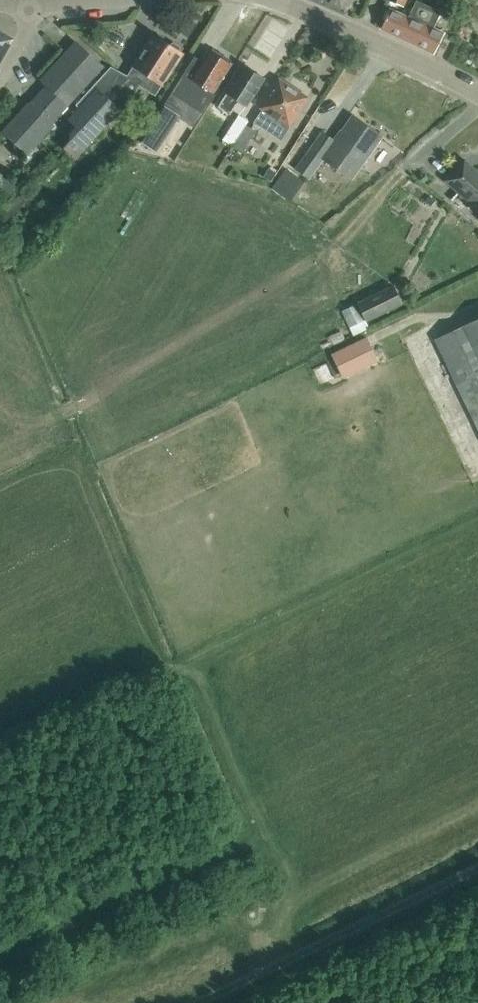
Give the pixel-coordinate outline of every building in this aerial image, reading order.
[(351,0),(318,0),(345,13),(351,0)] [(432,53),(443,31),(433,27),(440,11),(416,0),(415,0),(408,15),(390,7),(380,27),(432,53)] [(0,30),(0,61),(13,38),(0,30)] [(70,117),(78,125),(70,132),(70,140),(64,146),(76,157),(120,109),(122,111),(139,83),(156,94),(183,51),(155,34),(128,76),(119,76),(107,96),(98,88),(70,117)] [(48,85),(68,105),(103,66),(77,41),(42,79),(48,85)] [(193,65),(178,89),(173,94),(199,111),(202,105),(205,106),(232,63),(210,49),(198,68),(193,65)] [(265,78),(244,65),(219,104),(230,112),(238,100),(248,106),(265,78)] [(255,122),(272,133),(281,119),(290,124),(308,96),(280,79),(263,107),(264,108),(255,122)] [(52,123),(68,105),(48,85),(31,104),(29,102),(3,131),(27,153),(53,124),(52,123)] [(178,115),(160,103),(137,139),(155,151),(178,115)] [(238,114),(222,139),(231,145),(232,144),(245,124),(247,120),(238,114)] [(351,178),(381,136),(351,114),(330,144),(320,136),(297,167),(310,176),(323,158),(351,178)] [(245,124),(232,144),(242,150),(255,130),(245,124)] [(463,157),(444,178),(466,198),(465,200),(477,212),(477,171),(463,157)] [(288,200),(289,198),(303,180),(285,167),(270,187),(288,200)] [(6,174),(0,177),(0,186),(6,198),(16,193),(6,174)] [(356,301),(366,321),(403,303),(393,283),(356,301)] [(340,309),(348,326),(364,319),(356,302),(340,309)] [(435,338),(477,428),(477,317),(435,338)] [(329,353),(332,357),(341,377),(376,359),(366,335),(329,353)] [(324,359),(311,364),(318,384),(331,379),(324,359)]
